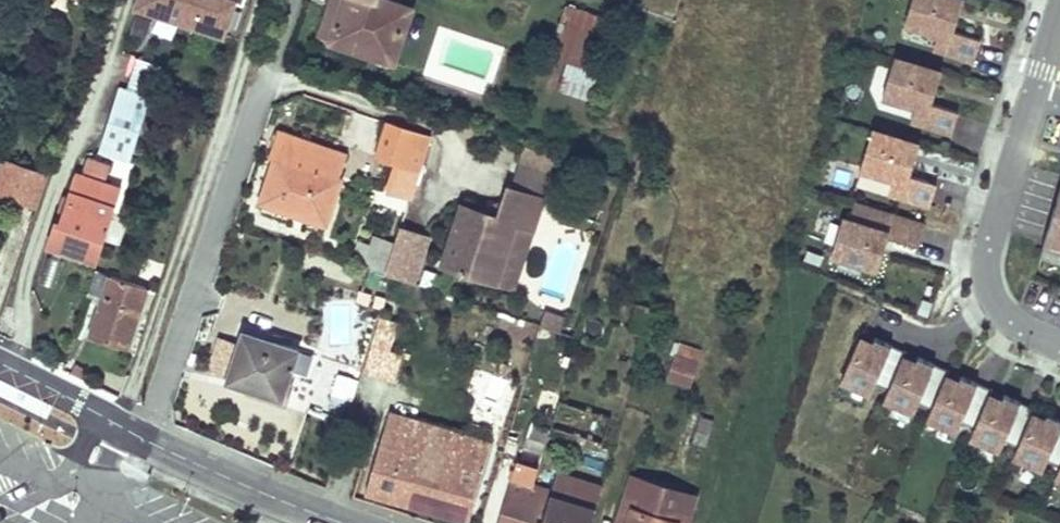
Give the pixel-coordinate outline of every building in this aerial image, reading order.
[(244,0),(136,0),(133,9),(161,18),(165,7),(181,13),(177,23),(197,30),(201,19),(226,28),(234,3),(242,5),(244,0)] [(320,36),(391,60),(393,54),(332,33),(344,0),(332,0),(320,36)] [(332,33),(393,54),(409,9),(383,0),(344,0),(332,33)] [(904,22),(936,32),(932,46),(972,59),(979,38),(950,30),(959,0),(911,0),(904,22)] [(548,52),(554,55),(569,6),(564,5),(548,52)] [(610,20),(569,6),(554,55),(569,60),(593,68),(610,20)] [(177,23),(181,13),(165,7),(161,18),(177,23)] [(146,19),(132,14),(126,32),(140,37),(146,19)] [(226,28),(201,19),(197,30),(222,38),(226,28)] [(148,90),(158,62),(138,55),(128,83),(148,90)] [(893,58),(882,94),(914,104),(909,119),(950,131),(956,111),(927,102),(937,71),(893,58)] [(585,93),(593,68),(569,60),(561,85),(585,93)] [(148,96),(120,86),(103,138),(131,148),(148,96)] [(431,136),(389,121),(377,158),(395,164),(387,188),(395,191),(394,193),(411,199),(420,172),(431,136)] [(871,131),(860,167),(892,177),(887,191),(928,204),(934,183),(905,175),(915,144),(871,131)] [(278,132),(269,157),(279,161),(266,198),(324,219),(337,181),(346,154),(312,143),(278,132)] [(131,148),(103,138),(100,151),(127,160),(131,148)] [(523,146),(509,187),(540,198),(554,157),(523,146)] [(48,243),(97,260),(112,213),(113,212),(120,188),(103,182),(109,164),(86,156),(80,174),(77,173),(69,197),(63,195),(48,243)] [(4,158),(0,172),(0,195),(36,207),(47,172),(4,158)] [(1041,242),(1059,248),(1059,179),(1041,242)] [(495,216),(461,204),(441,264),(494,282),(514,223),(532,229),(542,198),(540,198),(509,187),(505,186),(495,216)] [(921,225),(848,203),(844,219),(838,217),(827,253),(874,267),(883,236),(915,246),(921,225)] [(532,229),(514,223),(494,282),(512,288),(532,229)] [(401,230),(395,248),(387,274),(412,283),(427,239),(401,230)] [(376,242),(367,268),(387,274),(395,248),(376,242)] [(1041,242),(1038,250),(1059,256),(1059,248),(1041,242)] [(110,274),(89,336),(126,348),(147,286),(110,274)] [(548,329),(552,316),(544,313),(540,326),(548,329)] [(548,329),(560,333),(565,320),(552,316),(548,329)] [(243,331),(228,379),(282,397),(298,350),(243,331)] [(839,381),(868,394),(873,384),(887,391),(902,356),(905,351),(873,337),(871,343),(859,337),(839,381)] [(678,343),(674,354),(697,362),(701,351),(678,343)] [(905,351),(902,356),(914,362),(916,356),(905,351)] [(674,354),(667,378),(689,385),(697,362),(674,354)] [(914,362),(902,356),(887,391),(883,400),(912,413),(916,403),(930,409),(945,375),(947,370),(916,356),(914,362)] [(947,370),(945,375),(957,381),(959,375),(947,370)] [(945,375),(930,409),(926,419),(954,432),(958,422),(973,428),(988,394),(991,389),(959,375),(957,381),(945,375)] [(991,389),(988,394),(1000,400),(1002,395),(991,389)] [(973,428),(969,438),(998,451),(1002,441),(1016,447),(1031,413),(1034,409),(1002,395),(1000,400),(988,394),(973,428)] [(1034,409),(1031,413),(1043,419),(1045,414),(1034,409)] [(1012,457),(1040,470),(1044,460),(1059,466),(1059,464),(1059,420),(1045,414),(1043,419),(1031,413),(1016,447),(1012,457)] [(389,415),(381,442),(455,464),(463,437),(389,415)] [(525,445),(543,451),(549,432),(531,427),(525,445)] [(455,464),(381,442),(367,491),(466,520),(483,470),(490,473),(498,448),(463,437),(455,464)] [(548,490),(548,493),(593,507),(599,489),(553,475),(548,490)] [(624,497),(615,522),(685,522),(687,516),(669,511),(676,490),(630,476),(624,497)] [(533,485),(511,479),(497,522),(539,522),(548,493),(548,490),(533,485)] [(669,511),(687,516),(694,496),(676,490),(669,511)] [(539,522),(589,522),(593,507),(548,493),(539,522)]
